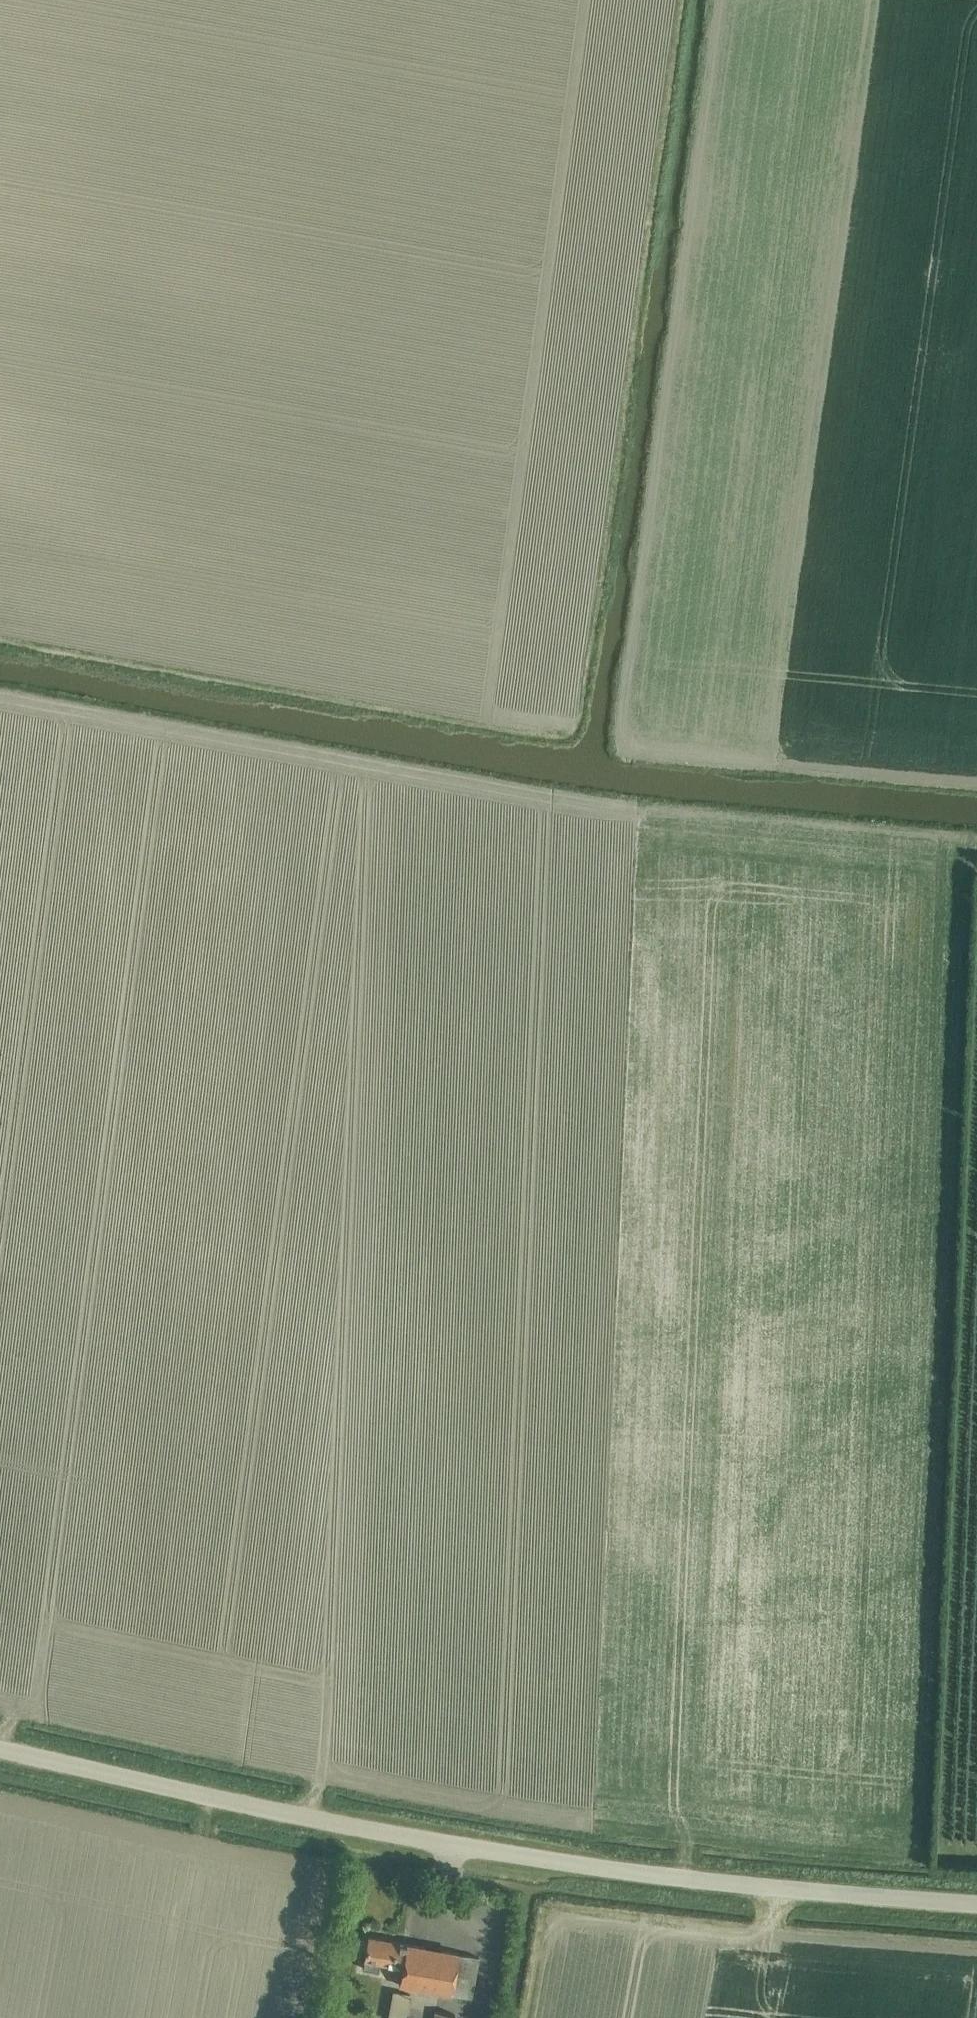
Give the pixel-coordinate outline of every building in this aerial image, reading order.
[(398,1984),(470,1998),(477,1957),(368,1936),(362,1968),(377,1971),(379,1962),(399,1966),(398,1969),(401,1969),(398,1984)] [(407,1993),(392,1991),(387,2017),(403,2017),(407,1993)]
